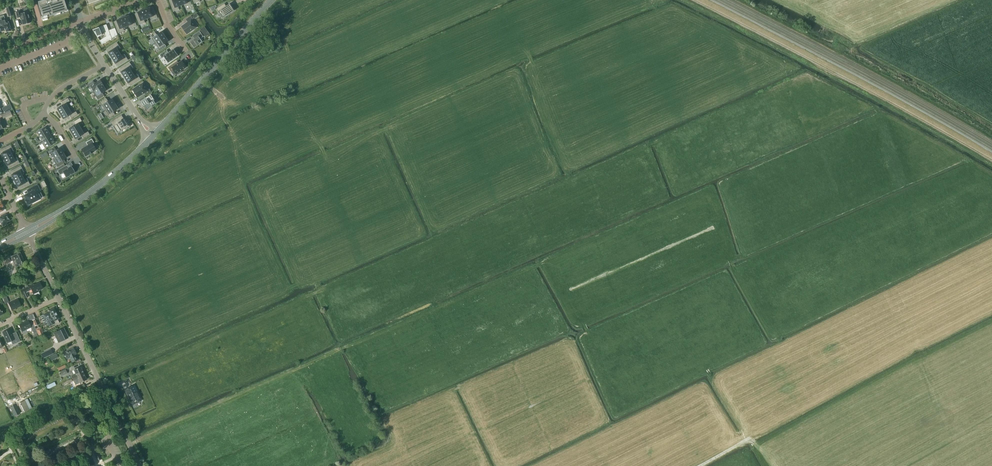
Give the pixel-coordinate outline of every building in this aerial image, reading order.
[(37,1),(42,16),(47,15),(47,16),(55,14),(67,10),(65,4),(64,0),(41,0),(37,1)] [(180,0),(173,0),(174,4),(171,5),(173,12),(174,12),(174,11),(179,9),(178,6),(181,5),(180,0)] [(224,3),(216,7),(221,17),(233,11),(230,5),(228,6),(227,5),(226,5),(224,3)] [(22,24),(31,22),(30,18),(28,11),(27,7),(24,8),(25,12),(21,13),(20,10),(15,11),(17,17),(20,17),(20,19),(21,19),(22,24)] [(144,9),(147,18),(151,17),(152,20),(157,18),(158,18),(155,11),(152,12),(150,7),(148,8),(147,7),(144,9)] [(147,18),(144,9),(140,10),(140,11),(138,12),(140,17),(137,18),(139,25),(145,22),(144,19),(147,18)] [(11,30),(8,21),(6,22),(4,17),(4,15),(0,16),(0,29),(1,31),(5,29),(6,31),(11,30)] [(126,16),(123,17),(126,26),(130,25),(131,28),(137,26),(134,19),(131,20),(129,15),(127,16),(126,16)] [(182,26),(187,33),(190,31),(191,32),(194,29),(196,27),(191,20),(193,19),(191,15),(186,19),(188,22),(182,26)] [(123,27),(126,26),(123,17),(120,18),(120,19),(117,20),(119,25),(116,26),(118,33),(119,33),(124,30),(123,27)] [(96,34),(98,37),(101,34),(101,32),(104,31),(106,36),(100,40),(102,44),(112,38),(106,24),(93,29),(96,34)] [(152,38),(155,43),(165,36),(162,31),(157,34),(155,32),(152,34),(154,36),(152,38)] [(190,42),(194,47),(202,41),(200,39),(203,36),(199,31),(193,35),(195,38),(190,42)] [(155,43),(161,50),(167,46),(165,43),(169,41),(165,36),(155,43)] [(110,55),(111,58),(120,53),(118,50),(121,48),(117,42),(118,42),(111,46),(113,49),(109,52),(110,54),(110,55)] [(167,50),(160,55),(162,58),(164,56),(168,62),(169,62),(168,62),(178,55),(174,49),(169,52),(167,50)] [(120,53),(111,58),(113,61),(114,61),(116,63),(120,60),(123,63),(129,59),(128,59),(125,54),(122,56),(120,53)] [(181,72),(181,71),(186,67),(182,60),(177,64),(176,62),(168,67),(171,72),(174,70),(176,74),(177,73),(178,74),(181,72)] [(122,75),(124,78),(132,72),(130,69),(133,68),(130,62),(131,61),(130,61),(124,65),(126,69),(121,72),(123,74),(122,75)] [(132,72),(124,78),(126,81),(127,81),(128,83),(133,80),(135,83),(142,79),(141,79),(137,73),(134,75),(132,72)] [(93,91),(104,85),(100,79),(95,83),(93,80),(87,84),(89,87),(90,86),(93,91)] [(133,90),(138,98),(144,93),(146,96),(151,92),(149,89),(147,90),(143,84),(140,85),(136,87),(137,88),(133,90)] [(107,90),(104,85),(93,91),(98,99),(105,95),(103,93),(107,90)] [(147,98),(140,102),(142,106),(143,105),(146,110),(151,107),(151,106),(155,104),(153,101),(154,100),(150,95),(147,97),(147,98)] [(63,105),(56,108),(60,114),(70,107),(67,102),(70,101),(68,97),(61,101),(63,105)] [(102,104),(106,109),(114,104),(111,99),(107,101),(105,98),(99,102),(101,105),(102,104)] [(114,104),(106,109),(109,115),(107,116),(109,118),(115,114),(114,112),(118,109),(114,104)] [(70,107),(60,114),(63,119),(69,115),(71,118),(78,114),(76,111),(73,112),(70,107)] [(126,127),(126,128),(130,126),(126,120),(125,120),(122,115),(111,122),(114,128),(118,125),(121,131),(126,127)] [(75,125),(68,128),(72,134),(82,127),(79,122),(82,121),(80,117),(73,121),(75,125)] [(45,127),(36,132),(41,140),(50,135),(45,127)] [(82,127),(72,134),(75,139),(81,135),(83,138),(90,134),(88,131),(85,132),(82,127)] [(41,140),(38,142),(40,145),(42,144),(45,148),(55,142),(50,135),(41,140)] [(93,142),(91,139),(86,142),(88,145),(81,149),(85,156),(89,154),(93,152),(93,151),(96,150),(91,143),(93,142)] [(11,144),(4,147),(6,151),(1,153),(2,156),(1,156),(3,160),(12,155),(10,152),(13,151),(10,145),(11,144)] [(51,153),(54,158),(63,152),(60,147),(56,150),(54,147),(48,151),(50,154),(51,153)] [(66,158),(63,152),(52,158),(57,167),(64,163),(62,160),(66,158)] [(12,155),(3,160),(4,163),(6,163),(7,165),(12,163),(13,166),(20,163),(20,162),(19,163),(16,157),(13,158),(12,155)] [(67,164),(57,170),(60,175),(63,173),(66,178),(75,172),(71,166),(68,167),(67,164)] [(16,172),(11,174),(12,177),(13,181),(22,176),(20,173),(24,172),(21,166),(21,165),(14,168),(16,172)] [(22,176),(13,181),(15,184),(16,184),(17,186),(22,184),(24,187),(31,184),(30,184),(27,178),(24,180),(22,176)] [(23,200),(25,205),(26,204),(26,205),(30,203),(31,203),(34,202),(34,201),(38,199),(35,193),(38,191),(35,185),(27,189),(29,192),(22,196),(24,200),(23,200)] [(8,218),(7,217),(6,214),(0,216),(0,222),(1,222),(2,224),(3,226),(7,224),(6,222),(9,220),(8,220),(9,219),(8,218)] [(19,252),(15,254),(11,256),(10,255),(2,259),(4,264),(12,260),(16,267),(24,262),(19,252)] [(38,290),(42,288),(39,282),(33,285),(33,284),(21,290),(25,298),(28,296),(26,292),(32,290),(33,294),(39,291),(38,290)] [(11,310),(21,305),(18,298),(8,303),(11,310)] [(44,315),(46,319),(47,321),(43,323),(45,325),(48,324),(49,326),(55,323),(55,324),(59,322),(57,319),(59,318),(53,308),(48,310),(49,312),(43,314),(44,315)] [(22,331),(24,334),(27,332),(26,329),(31,327),(34,334),(37,333),(36,329),(35,326),(32,320),(29,322),(28,320),(18,324),(22,331)] [(13,342),(14,344),(20,341),(16,333),(13,334),(10,328),(2,332),(7,342),(11,340),(12,343),(13,342)] [(61,340),(68,337),(63,328),(57,331),(53,333),(58,342),(61,340)] [(72,362),(77,360),(74,354),(76,353),(73,347),(63,352),(66,359),(70,358),(72,362)] [(72,378),(83,373),(80,366),(74,369),(75,373),(71,375),(72,378)] [(86,379),(83,373),(72,378),(73,381),(78,379),(80,382),(86,379)] [(132,405),(141,400),(134,385),(125,389),(132,405)] [(18,403),(22,412),(29,409),(25,400),(18,403)] [(10,407),(14,416),(20,413),(16,404),(10,407)]
